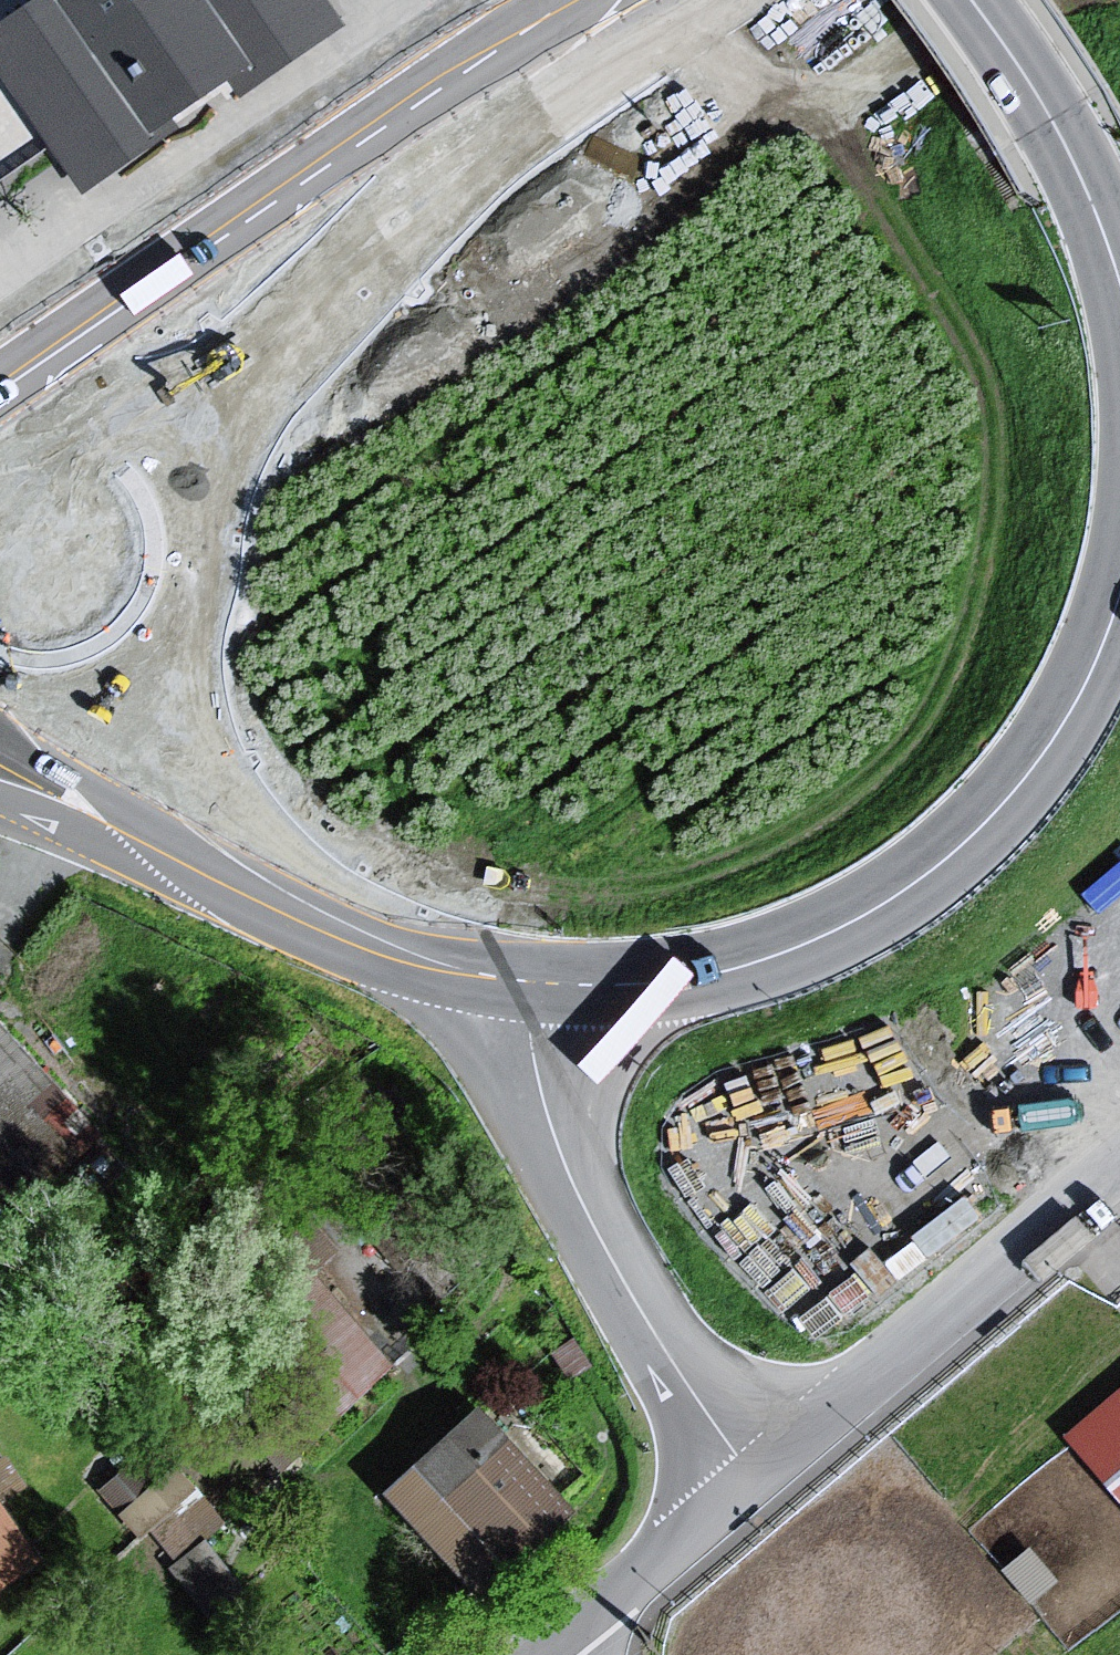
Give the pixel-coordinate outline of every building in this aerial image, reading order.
[(0,47),(0,56),(88,183),(325,19),(312,0),(69,0),(0,47)] [(47,1094),(0,1038),(0,1137),(47,1094)] [(344,1407),(399,1348),(301,1258),(246,1318),(344,1407)] [(1062,1425),(1119,1496),(1119,1375),(1062,1425)] [(470,1416),(377,1503),(466,1591),(558,1517),(470,1416)] [(171,1456),(121,1510),(226,1608),(247,1586),(194,1535),(223,1504),(171,1456)] [(43,1567),(0,1506),(0,1597),(43,1567)]
